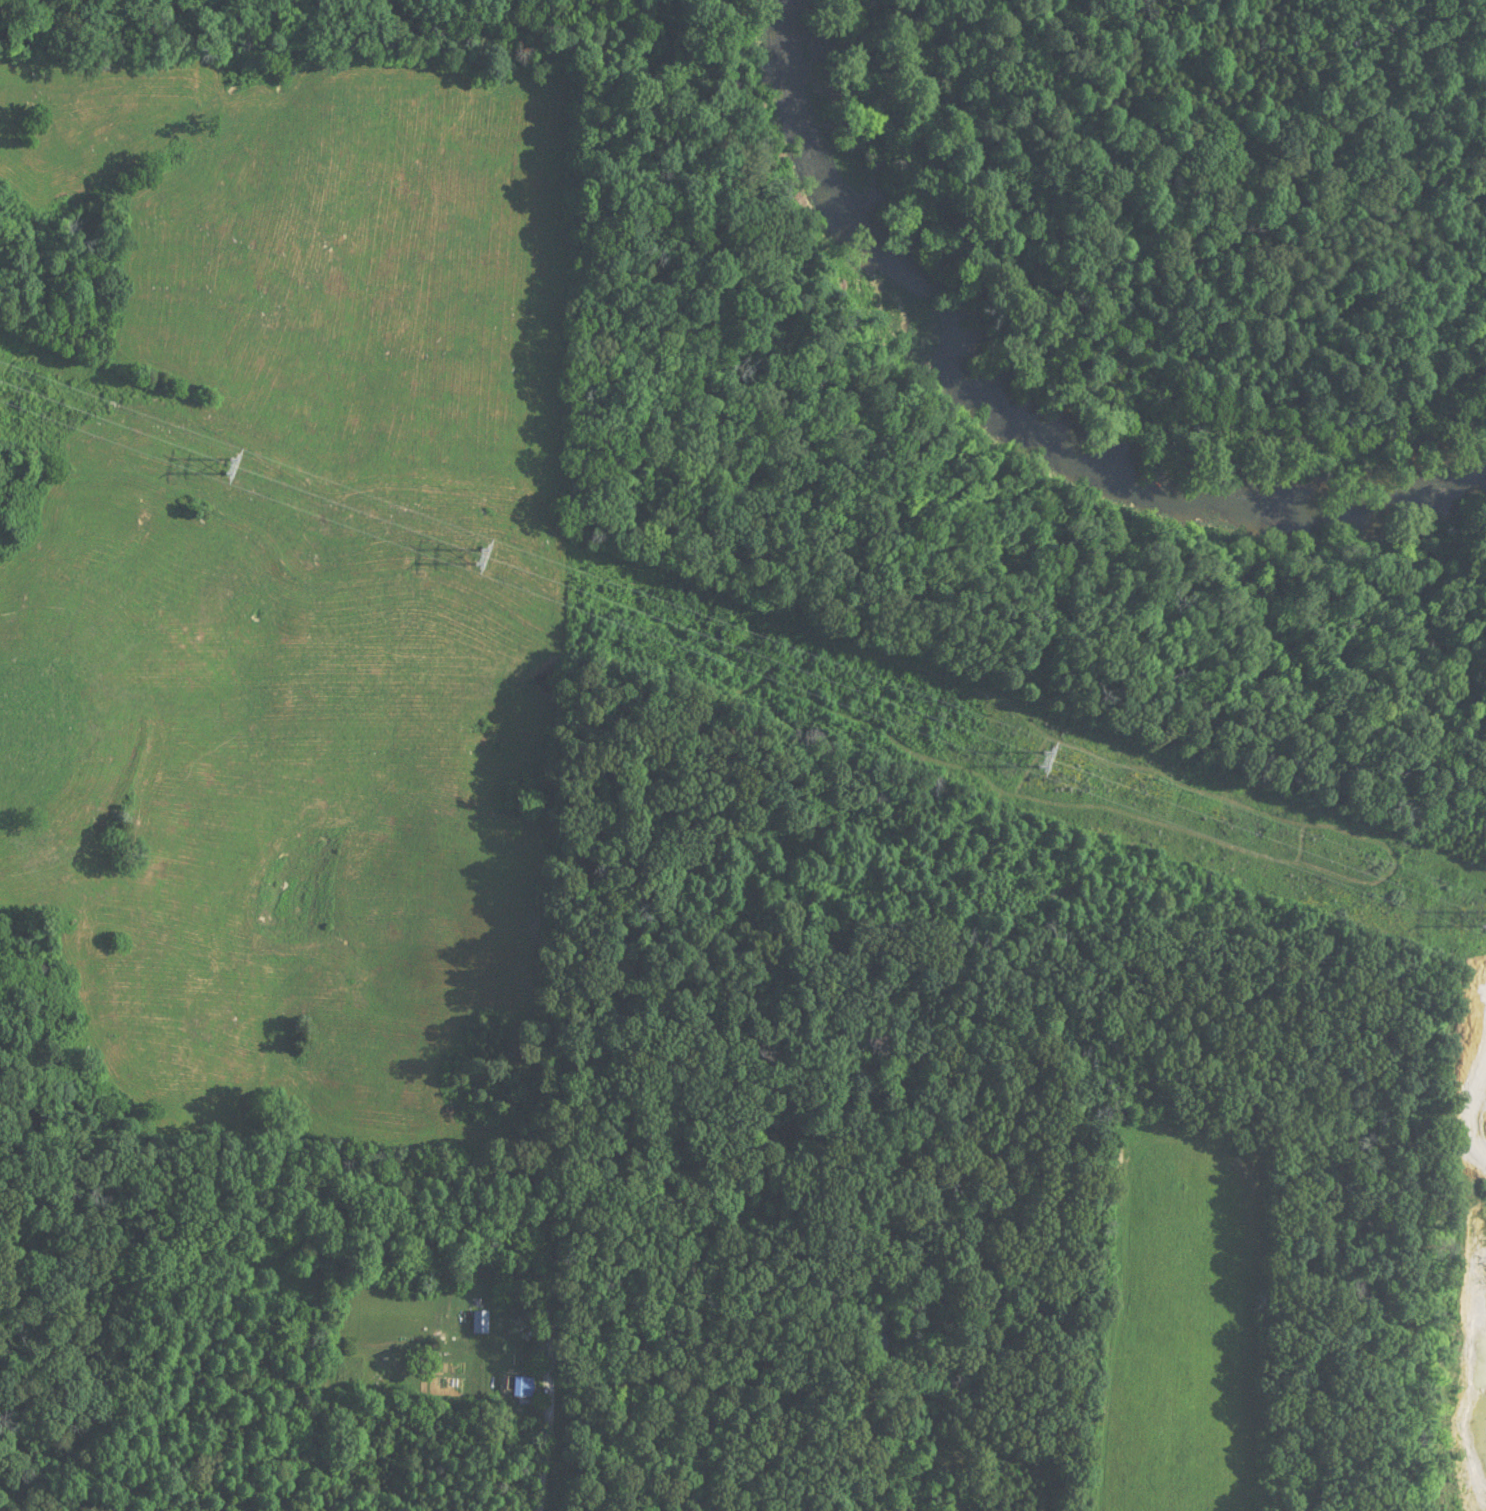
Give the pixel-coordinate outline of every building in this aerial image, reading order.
[(482,1331),(482,1313),(473,1313),(473,1331),(482,1331)] [(504,1398),(531,1398),(531,1377),(504,1377),(504,1398)]
